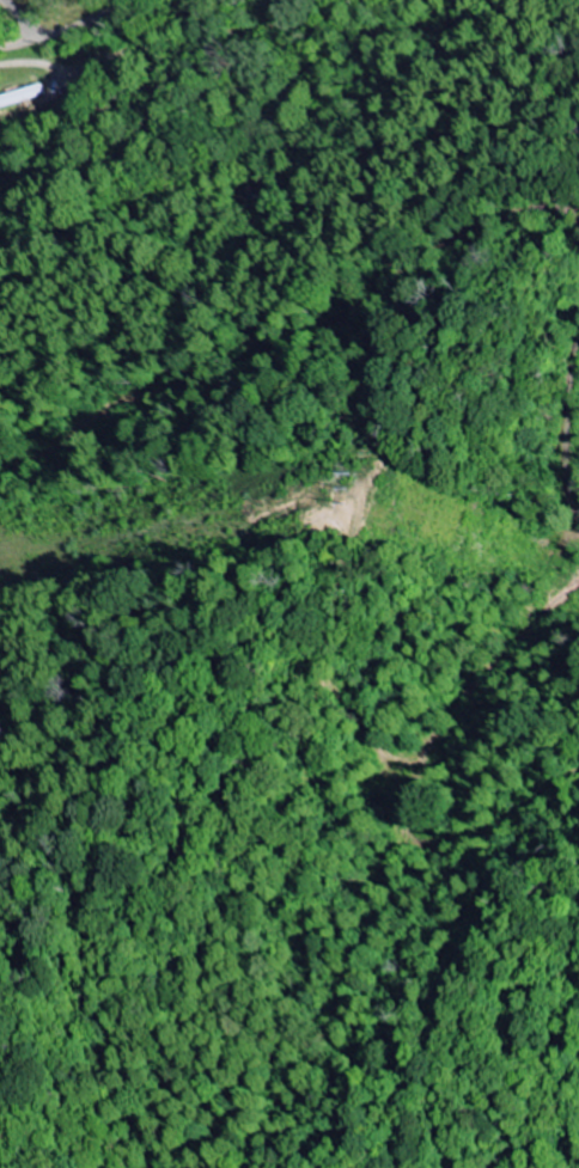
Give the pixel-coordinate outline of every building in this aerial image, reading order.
[(33,86),(0,92),(0,104),(35,97),(33,86)]
